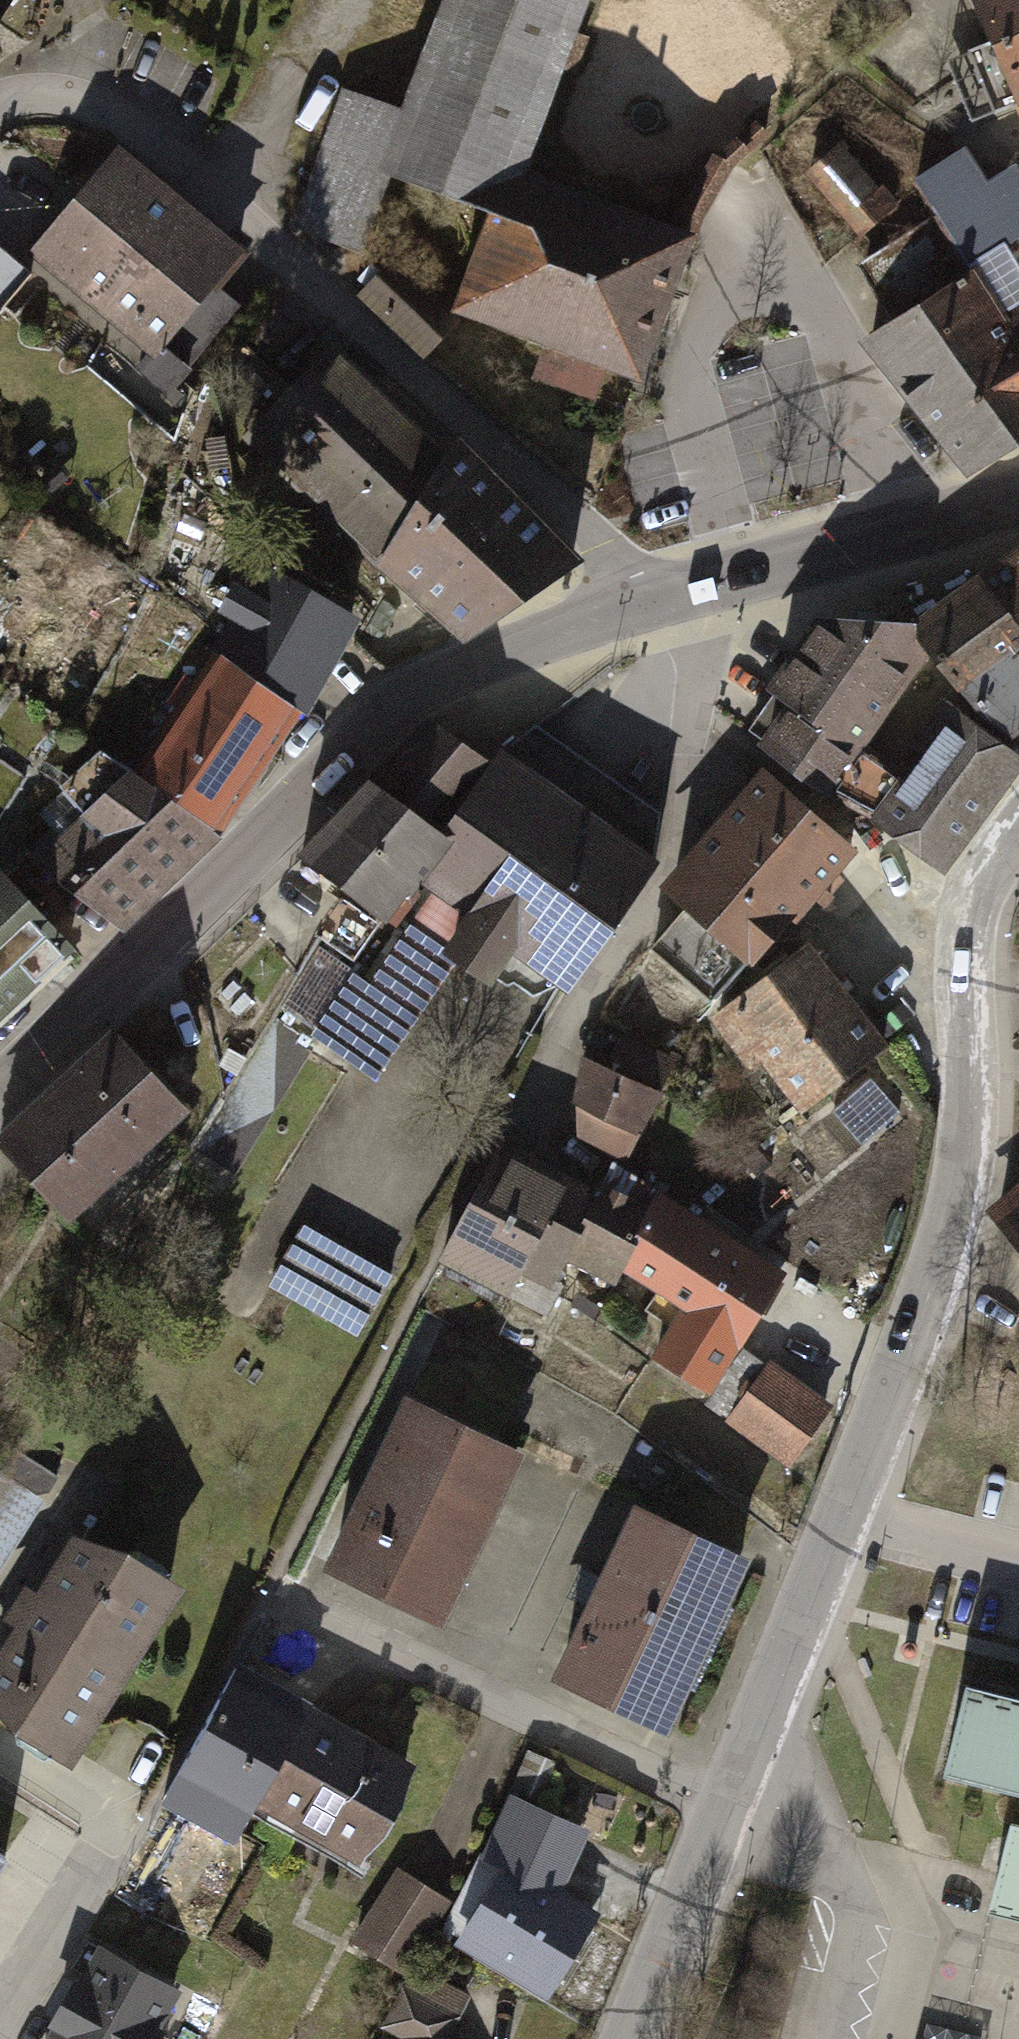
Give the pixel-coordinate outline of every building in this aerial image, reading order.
[(9,0),(0,0),(0,15),(9,0)] [(402,105),(336,82),(298,193),(363,215),(382,161),(494,199),(508,159),(563,0),(438,0),(402,105)] [(994,120),(1018,108),(1018,0),(938,0),(994,120)] [(127,351),(207,260),(84,152),(4,243),(127,351)] [(527,166),(508,159),(494,199),(460,298),(535,324),(522,361),(587,383),(599,346),(639,359),(687,221),(527,166)] [(855,335),(954,479),(993,455),(1018,440),(1018,387),(978,323),(942,275),(915,234),(848,279),(876,320),(855,335)] [(357,311),(437,349),(458,305),(378,267),(357,311)] [(210,349),(245,298),(216,279),(182,329),(210,349)] [(978,323),(1018,387),(1018,297),(978,323)] [(331,351),(244,444),(461,636),(580,561),(460,442),(446,462),(331,351)] [(314,640),(338,591),(254,547),(218,641),(291,690),(314,640)] [(924,627),(994,725),(1018,707),(1018,559),(924,627)] [(914,663),(855,614),(810,668),(765,722),(825,771),(914,663)] [(291,690),(218,641),(123,758),(176,798),(236,741),(291,690)] [(1017,766),(947,713),(873,809),(944,863),(985,809),(1017,766)] [(548,964),(655,829),(530,731),(514,718),(483,758),(440,812),(457,826),(310,1011),(367,1056),(450,951),(479,974),(510,935),(548,964)] [(483,758),(436,720),(392,775),(440,812),(483,758)] [(128,842),(176,798),(123,758),(97,735),(36,804),(55,821),(32,847),(79,889),(128,842)] [(849,850),(761,771),(705,832),(656,885),(744,965),(849,850)] [(440,812),(392,775),(323,862),(343,878),(309,920),(332,938),(365,896),(370,900),(440,812)] [(0,868),(0,983),(57,926),(0,868)] [(806,1108),(887,1046),(835,979),(807,942),(711,1016),(748,1063),(763,1052),(806,1108)] [(551,1109),(612,1152),(675,1065),(627,1030),(605,1060),(593,1051),(576,1075),(551,1109)] [(180,1091),(128,1037),(68,1095),(9,1151),(83,1227),(178,1136),(157,1113),(180,1091)] [(558,1159),(516,1140),(461,1262),(492,1276),(511,1234),(566,1259),(573,1245),(663,1286),(635,1348),(710,1382),(745,1306),(768,1255),(558,1159)] [(990,1207),(1018,1242),(1018,1184),(990,1207)] [(300,1204),(263,1257),(353,1320),(390,1267),(300,1204)] [(779,1466),(825,1410),(760,1357),(714,1413),(779,1466)] [(494,1459),(376,1403),(295,1570),(413,1627),(494,1459)] [(3,1434),(0,1438),(0,1551),(53,1463),(3,1434)] [(78,1511),(13,1617),(0,1639),(0,1704),(68,1745),(174,1569),(78,1511)] [(726,1568),(609,1512),(527,1682),(644,1739),(726,1568)] [(350,1834),(396,1747),(241,1665),(214,1715),(171,1797),(222,1824),(246,1780),(350,1834)] [(978,1917),(1018,1928),(1018,1698),(940,1677),(910,1787),(1006,1812),(978,1917)] [(549,1982),(574,1932),(589,1902),(534,1874),(564,1814),(519,1792),(488,1854),(499,1860),(460,1937),(549,1982)] [(433,1880),(389,1858),(351,1935),(395,1957),(417,1913),(433,1880)] [(179,1996),(98,1954),(53,2038),(157,2038),(179,1996)] [(408,1956),(382,2006),(433,2032),(459,1982),(408,1956)]
